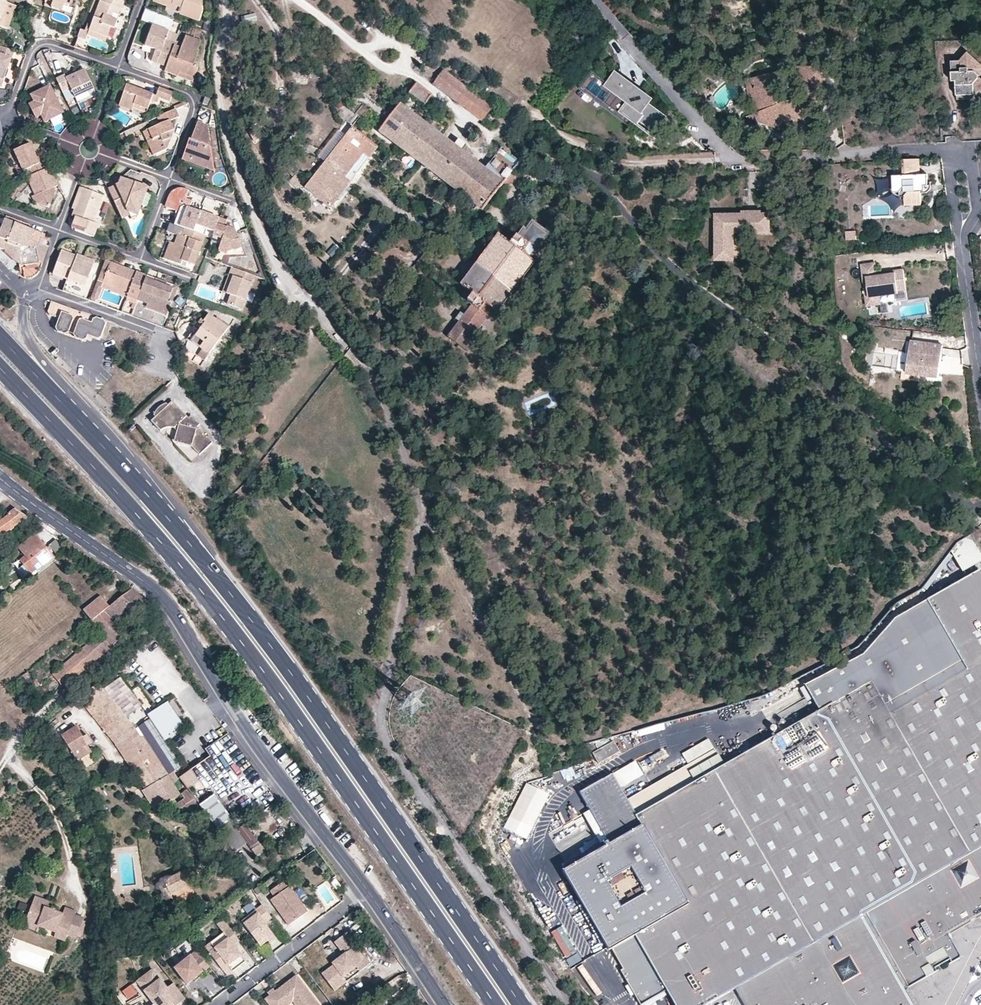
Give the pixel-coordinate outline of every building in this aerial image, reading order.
[(4,0),(0,0),(0,26),(7,29),(16,4),(4,0)] [(60,10),(62,4),(67,6),(69,0),(46,0),(44,5),(50,7),(60,10)] [(122,0),(102,0),(101,1),(99,0),(88,31),(107,37),(111,27),(114,28),(120,9),(121,9),(124,1),(122,0)] [(153,1),(167,6),(172,6),(181,9),(179,14),(198,21),(202,11),(201,0),(153,0),(153,1)] [(166,40),(169,31),(153,25),(146,45),(156,49),(152,61),(167,66),(174,46),(175,43),(166,40)] [(88,32),(81,29),(74,46),(82,49),(87,35),(88,32)] [(105,41),(107,37),(88,31),(88,32),(87,35),(105,41)] [(181,48),(174,46),(167,66),(165,71),(177,76),(179,72),(194,77),(198,68),(193,66),(199,51),(197,50),(200,42),(185,36),(181,48)] [(0,45),(0,86),(0,87),(13,50),(0,45)] [(974,98),(974,100),(980,99),(980,66),(967,53),(961,60),(950,60),(951,71),(958,71),(958,77),(955,77),(956,81),(957,95),(973,94),(974,98)] [(822,66),(797,66),(800,75),(809,76),(809,79),(804,85),(812,95),(810,99),(786,98),(787,101),(781,101),(776,88),(778,85),(780,83),(783,81),(786,80),(789,80),(789,76),(787,75),(784,73),(783,71),(784,69),(763,74),(756,87),(762,102),(756,100),(753,106),(755,112),(762,110),(764,114),(771,117),(770,121),(779,125),(780,120),(789,120),(789,122),(792,121),(795,119),(809,105),(812,108),(822,99),(820,99),(816,99),(816,92),(820,92),(822,92),(822,66)] [(64,74),(56,78),(62,91),(71,87),(76,97),(94,88),(85,69),(76,73),(66,78),(64,74)] [(75,69),(64,74),(66,78),(76,73),(75,69)] [(482,120),(492,106),(443,70),(433,84),(482,120)] [(193,82),(194,77),(179,72),(177,76),(193,82)] [(654,100),(617,72),(606,87),(627,103),(620,112),(639,126),(642,122),(655,132),(666,117),(650,105),(654,100)] [(747,78),(753,106),(756,100),(762,102),(756,87),(763,74),(747,78)] [(425,105),(432,95),(416,83),(409,93),(425,105)] [(50,85),(31,95),(35,102),(29,104),(36,118),(42,115),(45,122),(63,112),(50,85)] [(172,92),(159,87),(156,95),(126,85),(119,106),(131,110),(134,104),(148,109),(151,101),(157,103),(159,98),(169,102),(172,92)] [(188,101),(186,99),(174,105),(176,108),(188,102),(188,101)] [(134,104),(131,110),(143,115),(147,112),(148,109),(134,104)] [(469,201),(490,173),(485,169),(460,151),(465,144),(458,139),(453,146),(406,111),(399,105),(378,131),(469,201)] [(176,108),(156,117),(160,125),(148,130),(153,140),(147,142),(153,155),(167,149),(171,137),(168,132),(174,129),(170,120),(179,116),(176,108)] [(752,113),(770,121),(771,117),(764,114),(762,110),(755,112),(752,113)] [(780,120),(779,125),(790,129),(797,122),(795,119),(792,121),(789,122),(789,120),(780,120)] [(191,140),(189,139),(184,154),(192,157),(191,161),(201,165),(202,161),(213,160),(209,135),(205,133),(207,125),(198,122),(191,140)] [(346,187),(348,184),(358,172),(368,159),(377,147),(351,127),(324,162),(333,169),(329,173),(346,187)] [(142,132),(147,142),(153,140),(148,130),(142,132)] [(32,175),(45,169),(42,162),(39,163),(33,150),(30,144),(14,151),(18,160),(23,171),(29,168),(32,175)] [(494,157),(513,172),(520,162),(501,148),(494,157)] [(42,162),(36,149),(33,150),(39,163),(42,162)] [(503,184),(512,173),(513,172),(494,157),(485,169),(490,173),(503,184)] [(918,158),(901,160),(902,170),(898,175),(890,175),(891,192),(898,191),(903,195),(904,205),(920,204),(919,191),(919,186),(926,185),(927,185),(926,174),(919,175),(918,158)] [(17,173),(23,171),(18,160),(13,163),(17,173)] [(214,169),(213,160),(202,161),(201,165),(214,169)] [(339,197),(346,187),(329,173),(333,169),(324,162),(306,186),(304,188),(330,208),(339,197)] [(57,186),(49,167),(45,169),(32,175),(27,177),(35,195),(32,196),(35,204),(47,207),(50,205),(53,194),(51,188),(53,187),(57,186)] [(483,211),(503,184),(490,173),(469,201),(483,211)] [(503,184),(508,187),(516,176),(512,173),(503,184)] [(147,186),(121,175),(118,181),(108,187),(122,216),(130,212),(131,216),(135,214),(140,203),(137,202),(140,194),(143,195),(147,186)] [(303,183),(295,176),(293,177),(289,181),(298,190),(302,185),(303,183)] [(352,187),(348,184),(346,187),(339,197),(342,200),(352,187)] [(92,222),(102,194),(79,186),(71,207),(74,209),(72,215),(75,216),(71,227),(75,228),(75,229),(84,233),(93,236),(97,224),(92,222)] [(184,214),(188,205),(184,203),(181,205),(178,212),(184,214)] [(184,225),(194,229),(201,209),(188,205),(184,214),(178,212),(174,222),(184,225)] [(212,236),(219,216),(201,209),(194,229),(204,232),(212,236)] [(241,246),(232,220),(227,218),(226,219),(219,216),(212,236),(210,241),(220,245),(227,248),(228,248),(232,247),(235,248),(241,246)] [(5,218),(0,232),(0,248),(6,251),(10,254),(24,268),(41,264),(37,247),(43,232),(24,225),(5,218)] [(768,232),(767,218),(717,219),(718,261),(733,260),(732,233),(768,232)] [(178,243),(184,225),(174,222),(167,219),(164,227),(177,232),(173,241),(178,243)] [(524,277),(535,262),(530,258),(548,234),(532,223),(520,239),(516,237),(510,244),(498,235),(483,255),(501,268),(505,263),(524,277)] [(193,262),(204,232),(194,229),(184,225),(178,243),(173,241),(168,257),(179,261),(181,258),(193,262)] [(854,240),(856,231),(845,229),(844,238),(854,240)] [(168,257),(173,241),(169,239),(164,255),(168,257)] [(92,266),(75,260),(76,256),(70,253),(62,250),(53,274),(67,279),(63,290),(89,300),(93,288),(85,286),(92,266)] [(77,254),(76,256),(75,260),(92,266),(94,260),(77,254)] [(510,295),(519,284),(524,277),(505,263),(501,268),(483,255),(480,259),(476,265),(494,278),(491,281),(510,295)] [(104,282),(111,262),(105,259),(98,280),(104,282)] [(132,316),(145,281),(135,278),(137,271),(125,267),(111,262),(104,282),(113,286),(130,292),(128,297),(123,296),(119,305),(100,299),(104,289),(96,286),(90,301),(132,316)] [(886,290),(896,289),(904,288),(902,268),(886,269),(887,273),(881,274),(875,275),(874,262),(860,264),(863,282),(867,282),(867,289),(864,289),(865,305),(879,303),(878,295),(887,294),(886,290)] [(497,312),(510,295),(491,281),(494,278),(476,265),(460,285),(465,289),(462,293),(462,298),(466,301),(453,318),(458,321),(447,336),(468,351),(480,336),(475,332),(492,309),(497,312)] [(253,275),(231,266),(228,275),(233,276),(227,293),(231,295),(228,304),(241,309),(253,275)] [(233,276),(228,275),(222,292),(227,293),(233,276)] [(145,281),(132,316),(154,324),(163,327),(167,315),(146,308),(148,304),(168,311),(172,301),(168,300),(172,289),(155,283),(156,279),(147,276),(145,281)] [(177,287),(156,279),(155,283),(172,289),(168,300),(172,301),(177,287)] [(130,292),(113,286),(111,291),(123,296),(128,297),(130,292)] [(82,312),(52,301),(48,311),(50,314),(60,318),(56,327),(57,330),(66,333),(68,332),(74,316),(79,318),(74,333),(76,337),(83,340),(86,338),(87,334),(98,338),(100,336),(106,321),(82,312)] [(889,303),(880,304),(880,311),(889,311),(889,303)] [(167,315),(168,311),(148,304),(146,308),(167,315)] [(208,313),(203,321),(204,322),(202,325),(200,328),(191,341),(202,349),(198,355),(204,360),(208,354),(229,325),(216,315),(214,318),(208,313)] [(191,341),(200,328),(195,325),(186,337),(189,338),(183,346),(197,356),(198,355),(202,349),(191,341)] [(239,328),(235,325),(228,334),(232,338),(239,328)] [(908,374),(938,378),(942,344),(911,340),(908,374)] [(188,417),(172,400),(168,404),(166,403),(162,405),(157,409),(154,413),(150,417),(149,419),(151,421),(147,425),(156,435),(171,431),(178,443),(191,446),(200,454),(213,441),(197,426),(200,423),(191,415),(188,417)] [(14,509),(7,514),(9,516),(0,522),(0,537),(26,518),(14,509)] [(971,534),(956,542),(950,550),(963,570),(980,560),(980,552),(971,534)] [(54,558),(36,536),(19,548),(29,562),(20,569),(26,577),(37,570),(38,571),(54,558)] [(613,773),(580,792),(610,843),(563,870),(609,949),(611,947),(623,967),(620,969),(632,988),(640,1003),(666,988),(675,1004),(703,1004),(734,987),(737,992),(744,1004),(919,1004),(909,987),(936,971),(934,968),(949,960),(951,962),(960,956),(948,934),(980,916),(980,570),(980,569),(927,599),(917,604),(896,617),(861,652),(803,684),(818,710),(726,763),(719,767),(637,814),(636,815),(641,825),(633,829),(611,791),(620,786),(613,773)] [(141,601),(129,590),(109,606),(107,608),(118,620),(141,601)] [(92,620),(105,610),(107,608),(109,606),(101,597),(85,610),(92,620)] [(107,650),(125,633),(105,610),(92,620),(90,622),(100,633),(80,651),(54,674),(64,686),(99,657),(107,650)] [(133,696),(122,682),(107,695),(129,722),(144,709),(133,696)] [(97,683),(78,697),(116,745),(146,789),(167,775),(141,737),(134,727),(129,722),(107,695),(97,683)] [(174,713),(167,703),(147,716),(149,718),(164,741),(184,728),(174,713)] [(174,756),(164,741),(149,718),(134,727),(141,737),(166,774),(176,768),(180,765),(177,761),(174,756)] [(83,737),(83,736),(79,739),(77,735),(70,738),(73,742),(68,745),(68,746),(71,751),(76,758),(81,761),(89,755),(90,749),(88,746),(83,737)] [(91,744),(86,735),(83,737),(88,746),(91,744)] [(627,799),(637,814),(719,767),(726,763),(710,737),(684,751),(690,762),(627,799)] [(611,750),(617,747),(613,740),(593,752),(598,762),(614,754),(611,750)] [(200,782),(192,771),(181,779),(189,790),(200,782)] [(527,839),(547,793),(524,783),(503,829),(527,839)] [(611,791),(633,829),(641,825),(636,815),(637,814),(627,799),(620,786),(611,791)] [(218,830),(231,821),(222,809),(214,797),(200,806),(203,810),(218,830)] [(197,815),(203,810),(200,806),(196,799),(189,805),(197,815)] [(240,830),(234,820),(221,830),(237,852),(250,843),(240,830)] [(261,842),(248,824),(240,830),(250,843),(253,847),(261,842)] [(289,836),(301,829),(299,826),(289,827),(287,834),(289,836)] [(266,850),(262,845),(254,850),(258,855),(266,850)] [(170,894),(190,884),(205,876),(199,864),(163,882),(165,886),(170,894)] [(344,887),(338,879),(334,883),(339,890),(344,887)] [(290,886),(285,880),(272,890),(277,896),(273,899),(291,924),(310,909),(292,885),(290,886)] [(271,895),(264,883),(252,890),(259,903),(271,895)] [(194,889),(190,884),(170,894),(165,886),(159,889),(164,898),(174,900),(194,889)] [(74,913),(75,909),(65,906),(63,912),(57,910),(58,905),(52,903),(50,908),(44,906),(46,899),(34,895),(31,907),(27,918),(39,921),(38,924),(47,927),(55,930),(54,935),(66,938),(68,933),(74,913)] [(274,915),(265,903),(251,914),(254,917),(246,922),(260,940),(268,935),(270,938),(272,941),(279,936),(267,920),(274,915)] [(83,916),(74,913),(68,933),(77,936),(83,916)] [(254,917),(251,914),(244,919),(246,922),(254,917)] [(45,932),(47,927),(38,924),(39,921),(27,918),(25,925),(45,932)] [(235,942),(241,938),(232,926),(225,931),(230,937),(217,946),(212,950),(224,967),(230,963),(236,958),(241,964),(248,959),(235,942)] [(217,946),(230,937),(225,931),(213,940),(217,946)] [(371,963),(347,932),(340,938),(350,950),(333,963),(334,965),(322,974),(323,974),(335,990),(347,981),(344,976),(356,967),(360,971),(371,963)] [(270,938),(268,935),(260,940),(262,944),(270,938)] [(211,964),(202,952),(196,957),(192,952),(176,965),(188,981),(195,976),(204,969),(211,964)] [(241,964),(236,958),(230,963),(235,969),(241,964)] [(206,971),(204,969),(195,976),(196,979),(206,971)] [(151,970),(133,983),(149,1004),(173,1004),(184,998),(173,983),(164,989),(151,970)] [(300,975),(278,991),(271,996),(267,1000),(271,1004),(293,1004),(296,1003),(297,1004),(323,1004),(300,975)] [(125,999),(137,996),(134,984),(122,988),(125,999)]
